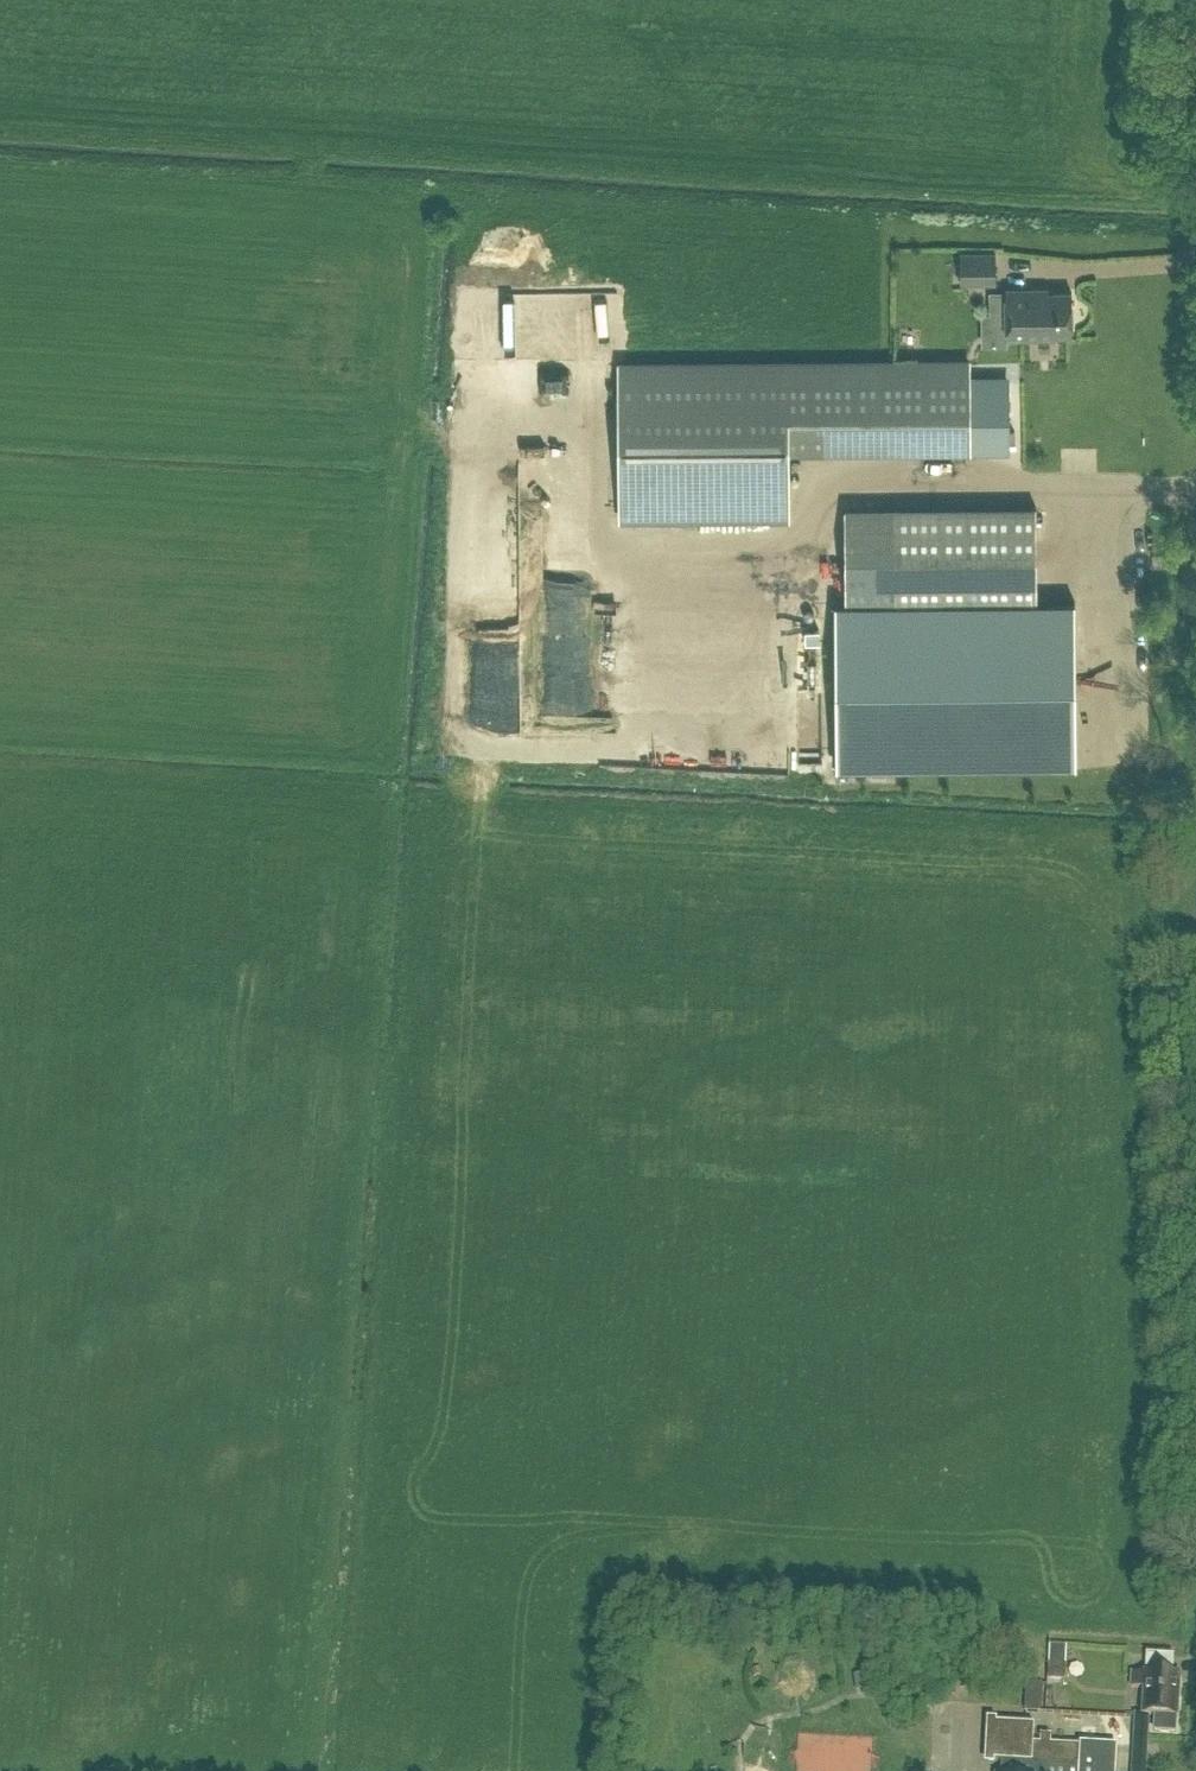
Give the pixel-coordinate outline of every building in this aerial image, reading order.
[(995,282),(994,252),(958,252),(959,282),(995,282)] [(1048,288),(1005,288),(1006,337),(1054,336),(1054,332),(1072,332),(1071,291),(1048,291),(1048,288)] [(969,362),(619,364),(620,516),(789,515),(788,450),(970,448),(969,362)] [(1037,600),(1036,505),(893,506),(894,601),(1037,600)] [(1071,604),(832,605),(831,766),(1072,765),(1071,604)] [(1134,1736),(1149,1737),(1150,1717),(1154,1717),(1153,1735),(1176,1736),(1177,1718),(1178,1718),(1180,1676),(1145,1674),(1145,1675),(1132,1674),(1131,1690),(1144,1690),(1142,1716),(1135,1715),(1134,1736)] [(1116,1749),(1034,1744),(1035,1726),(990,1724),(988,1762),(1002,1763),(1001,1770),(1115,1770),(1116,1749)] [(1134,1736),(1132,1770),(1147,1770),(1149,1737),(1134,1736)]
